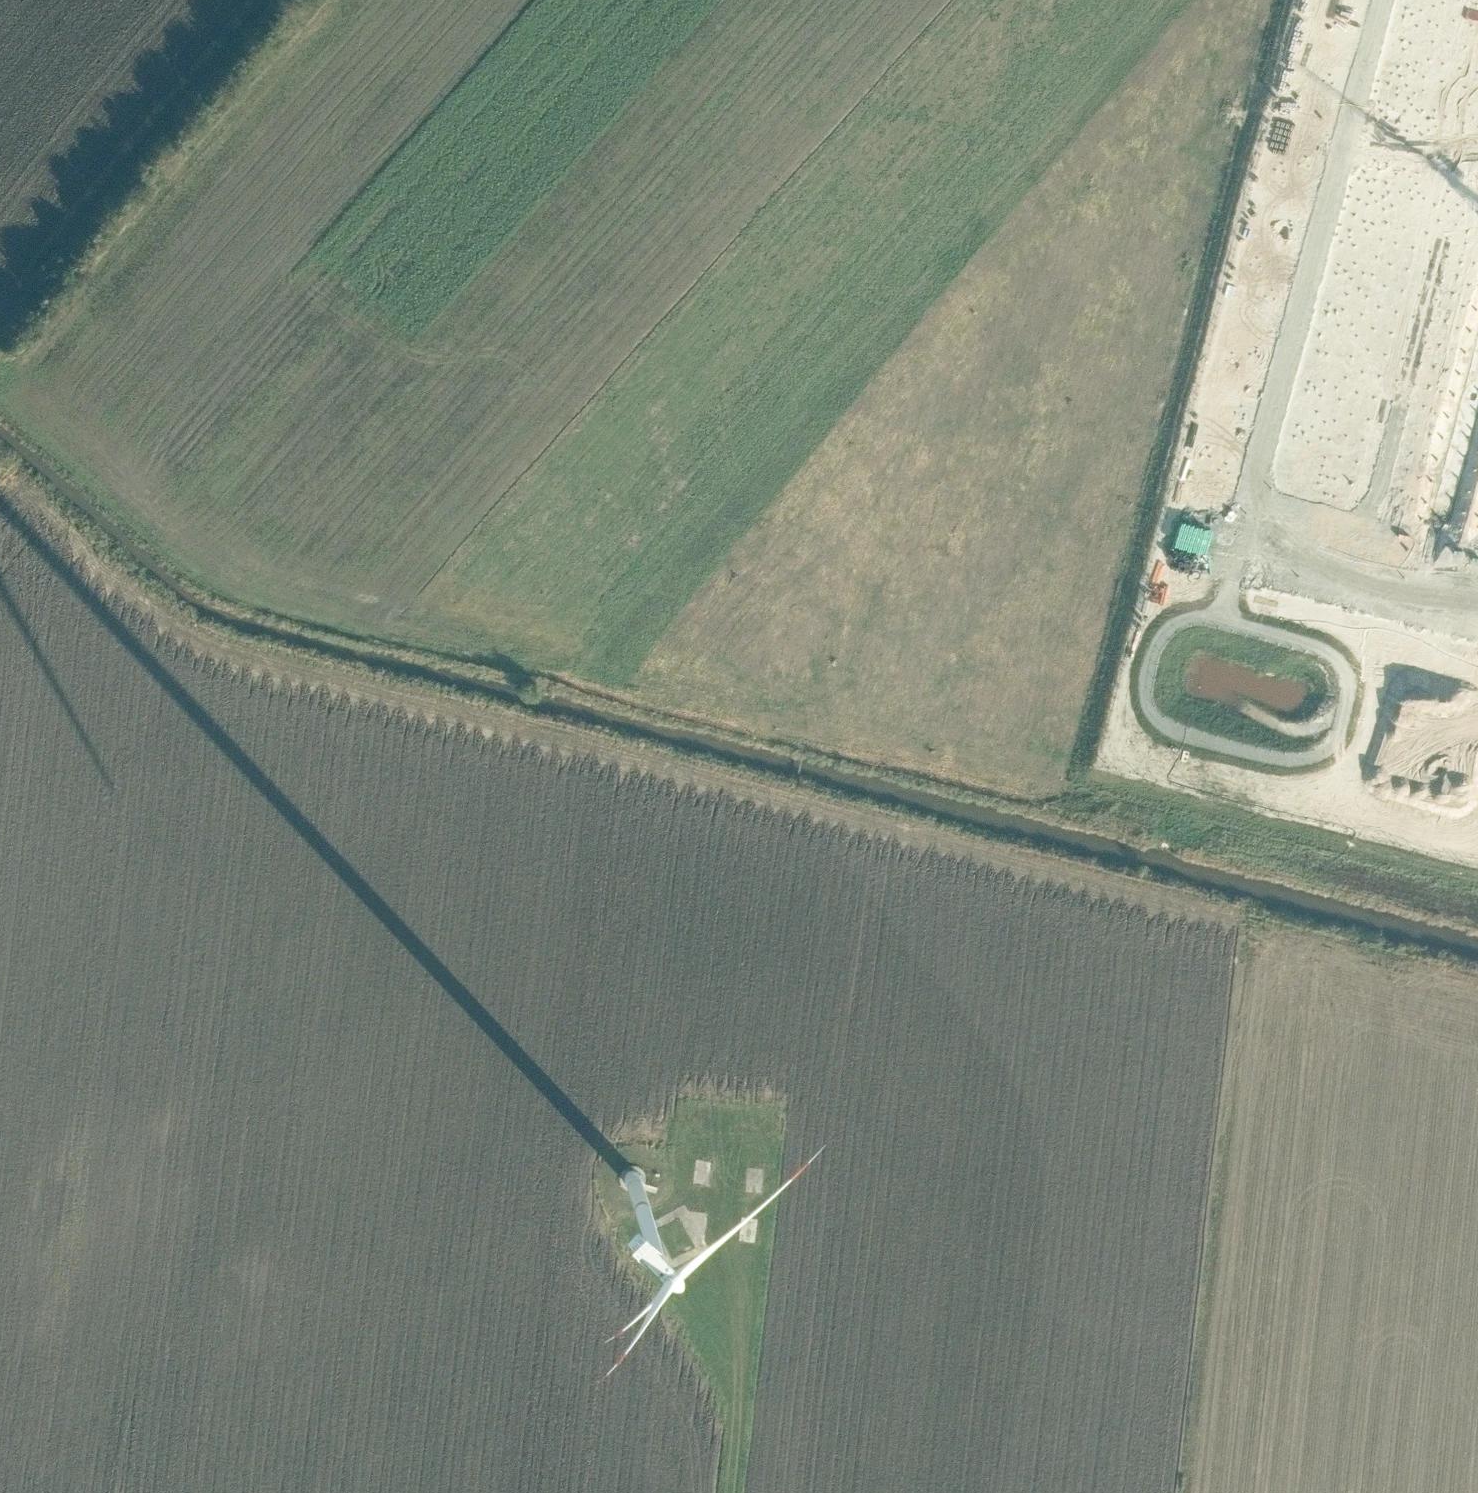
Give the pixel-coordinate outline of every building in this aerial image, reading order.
[(1368,116),(1477,144),(1477,0),(1397,0),(1368,116)] [(1321,505),(1477,544),(1477,202),(1354,171),(1285,444),(1333,456),(1321,505)]
